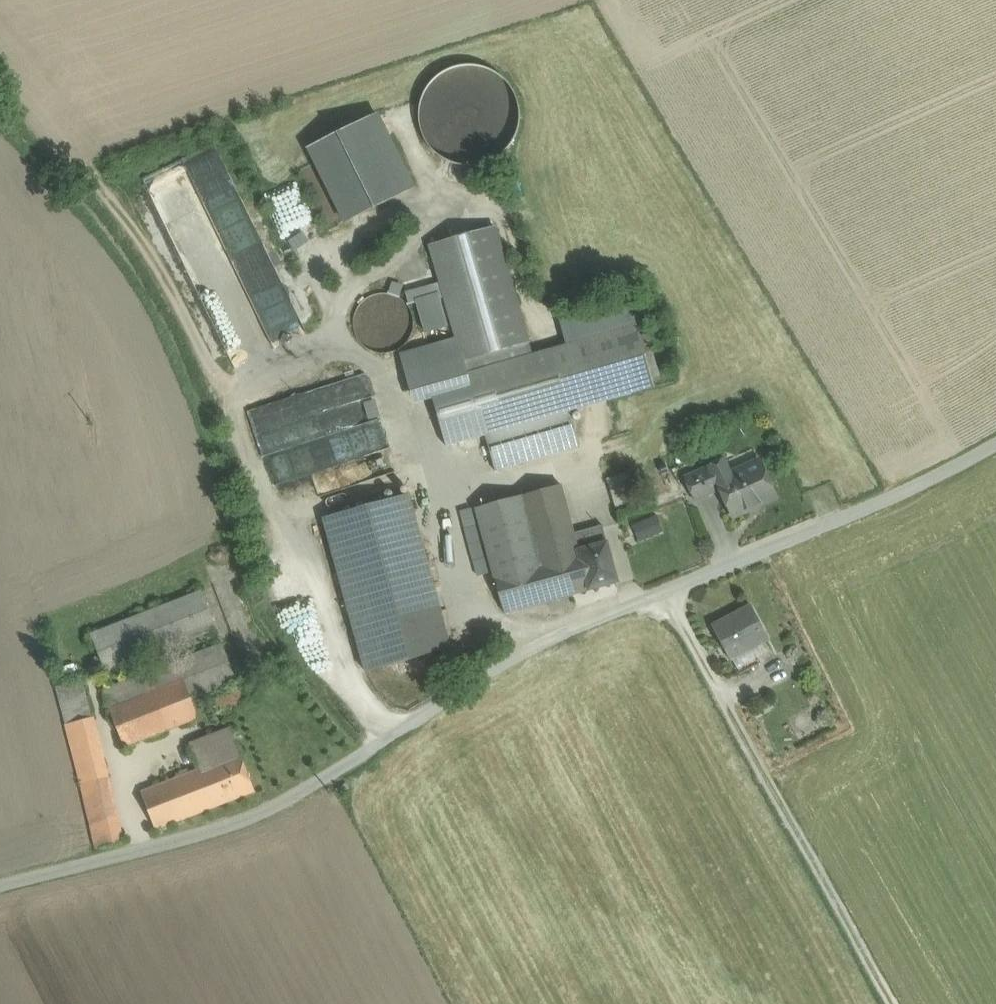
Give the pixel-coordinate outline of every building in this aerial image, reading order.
[(491,160),(504,150),(514,137),(518,120),(517,106),(511,92),(502,80),(489,72),(475,68),(460,69),(446,74),(433,84),(424,99),(421,115),(423,131),(431,146),(443,157),(458,164),(475,165),(491,160)] [(378,114),(307,149),(347,227),(416,186),(378,114)] [(531,355),(495,227),(430,245),(456,338),(465,374),(531,355)] [(412,334),(414,323),(412,311),(405,301),(395,295),(384,293),(372,295),(363,302),(356,312),(354,323),(356,335),(363,345),(373,351),(385,353),(396,351),(406,344),(412,334)] [(253,305),(275,350),(306,335),(287,296),(277,301),(274,295),(253,305)] [(531,355),(465,374),(470,389),(433,400),(447,447),(485,435),(570,411),(655,387),(637,325),(531,355)] [(465,374),(456,338),(399,354),(413,404),(433,400),(470,389),(465,374)] [(354,482),(395,471),(370,374),(248,405),(268,483),(349,462),(354,482)] [(570,411),(485,435),(496,471),(580,447),(570,411)] [(717,479),(716,480),(720,489),(733,518),(777,498),(760,460),(717,479)] [(711,466),(697,472),(707,495),(720,489),(716,480),(717,479),(711,466)] [(628,472),(607,479),(613,498),(634,491),(628,472)] [(697,472),(685,478),(695,500),(707,495),(697,472)] [(561,485),(476,508),(494,575),(505,613),(589,590),(578,550),(579,550),(574,533),(561,485)] [(633,492),(613,499),(616,508),(636,502),(633,492)] [(409,494),(324,518),(367,672),(451,648),(409,494)] [(658,514),(632,524),(640,543),(665,533),(658,514)] [(603,525),(574,533),(579,550),(607,542),(603,525)] [(579,550),(578,550),(589,590),(590,590),(619,582),(607,542),(579,550)] [(163,667),(103,691),(110,709),(185,680),(192,699),(237,681),(223,644),(178,661),(172,647),(217,629),(202,591),(91,634),(106,672),(157,652),(163,667)] [(752,607),(713,627),(730,659),(769,638),(752,607)] [(83,680),(57,686),(67,725),(93,718),(83,680)] [(185,680),(110,710),(125,747),(200,718),(192,699),(185,680)] [(93,718),(67,725),(82,783),(81,783),(96,849),(123,842),(93,718)] [(231,728),(190,744),(200,769),(212,765),(241,753),(231,728)] [(241,753),(212,765),(227,803),(255,792),(241,753)] [(189,774),(188,769),(180,772),(181,776),(141,792),(156,830),(227,803),(212,765),(200,769),(189,774)]
